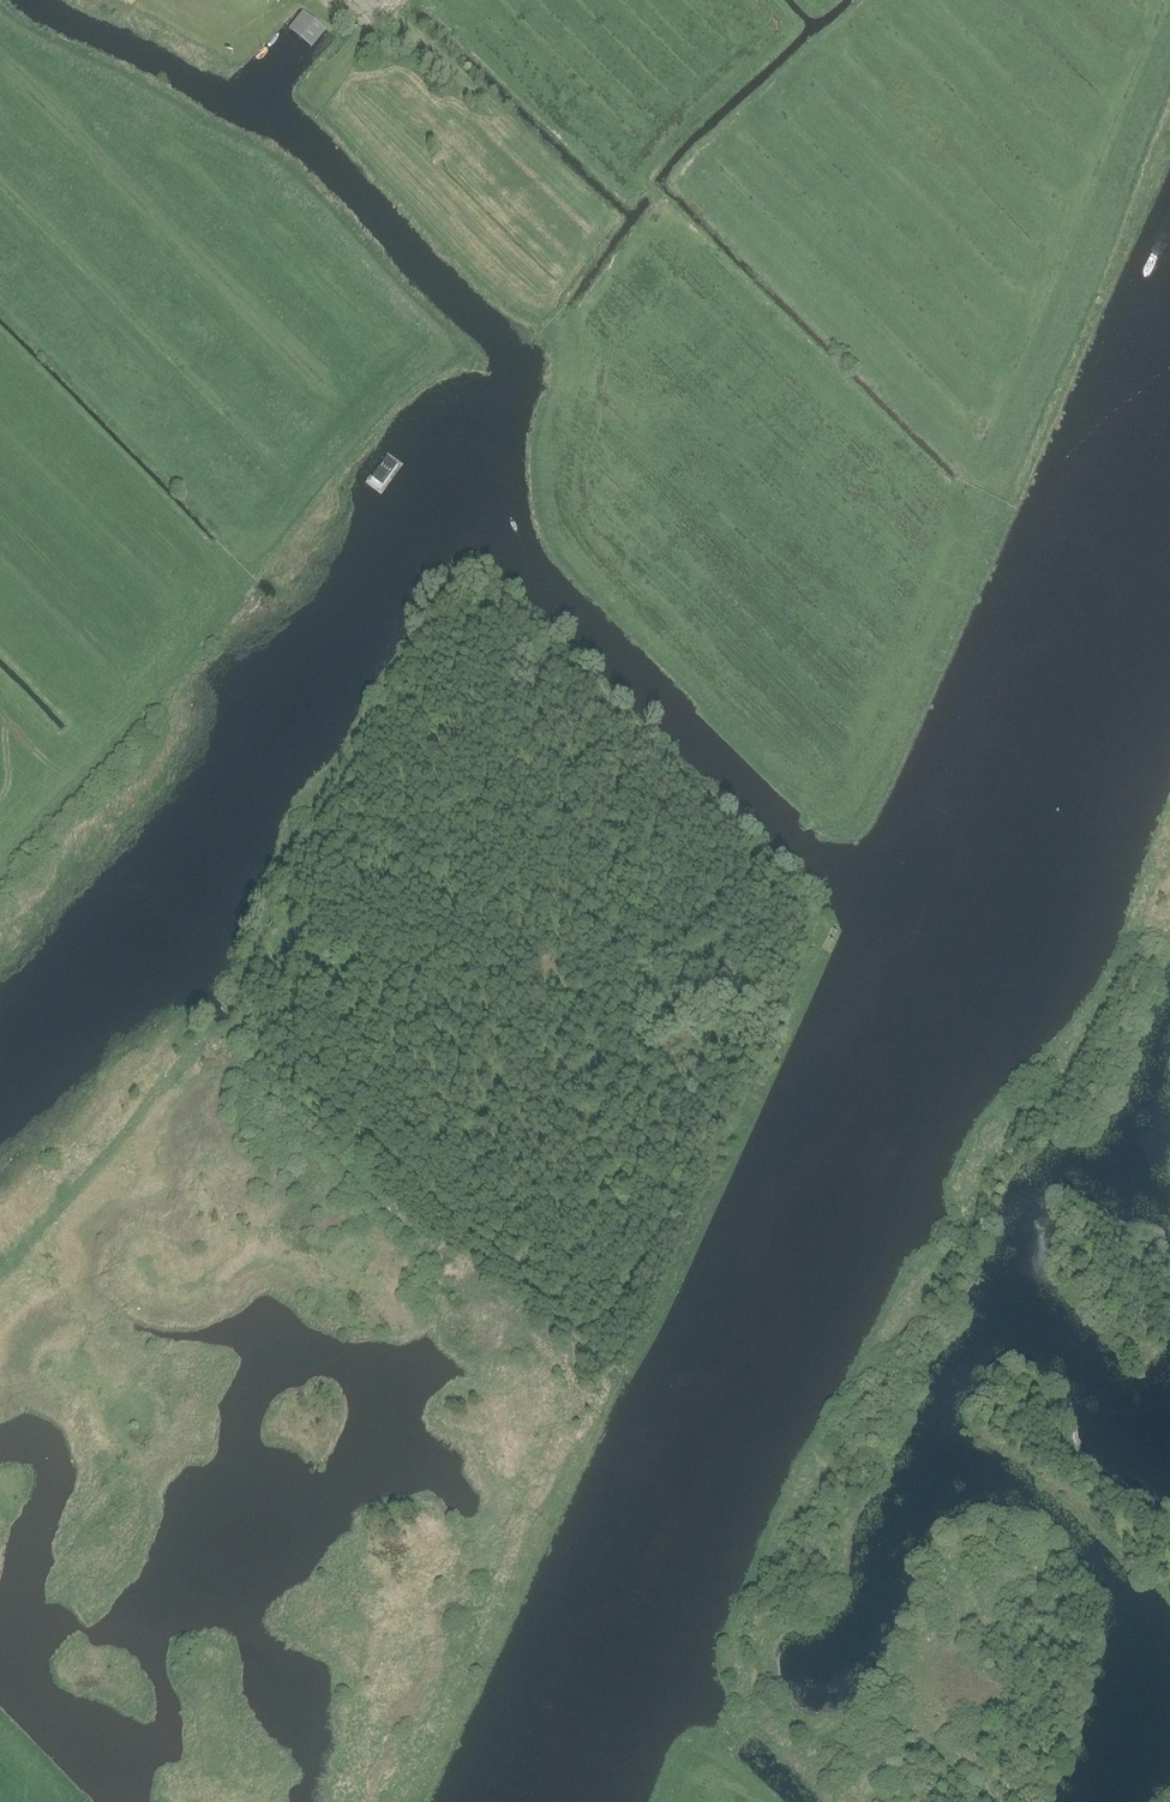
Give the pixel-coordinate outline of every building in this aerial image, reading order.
[(311,47),(325,29),(303,11),(289,29),(311,47)] [(412,462),(394,437),(352,485),(379,504),(412,462)]
